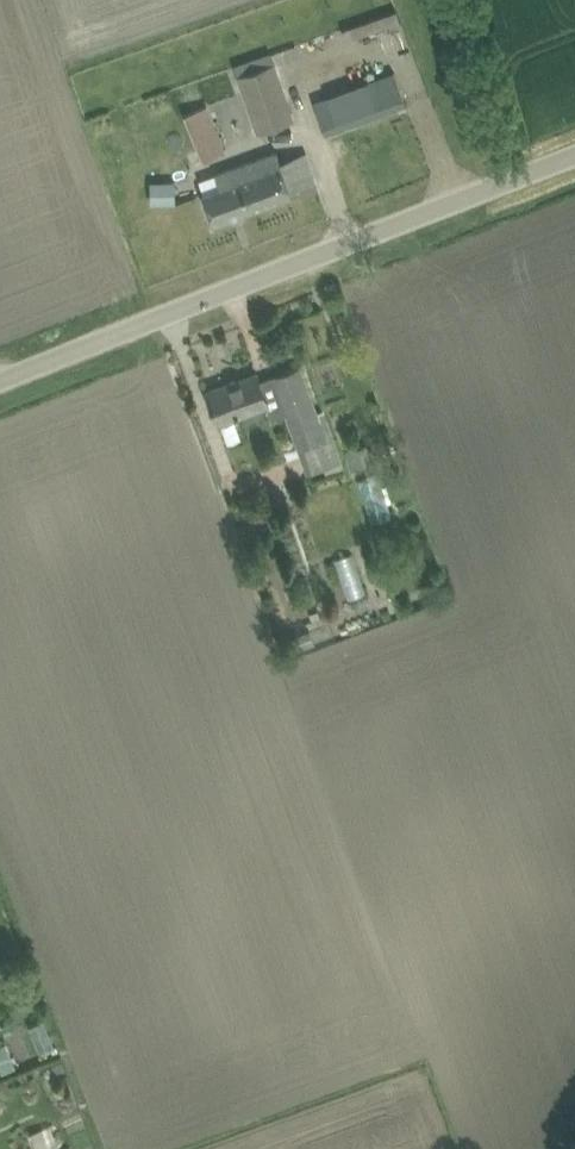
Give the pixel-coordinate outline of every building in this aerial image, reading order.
[(238,74),(258,132),(295,119),(275,60),(238,74)] [(315,101),(327,133),(406,102),(394,71),(315,101)] [(186,112),(204,158),(225,150),(207,104),(186,112)] [(203,191),(214,220),(317,182),(305,151),(281,160),(277,150),(216,172),(220,185),(203,191)] [(176,179),(151,180),(151,202),(176,202),(176,179)] [(274,375),(261,380),(267,402),(273,417),(287,412),(299,445),(308,471),(343,459),(325,407),(317,410),(309,388),(301,366),(274,375)] [(257,372),(208,389),(219,419),(267,402),(261,380),(257,372)] [(367,442),(347,449),(354,468),(373,461),(367,442)] [(379,473),(359,479),(371,521),(392,515),(379,473)] [(252,505),(258,521),(276,514),(269,498),(252,505)] [(43,1018),(29,1024),(40,1052),(55,1046),(43,1018)] [(0,1043),(0,1053),(6,1068),(15,1064),(6,1041),(0,1043)] [(64,1057),(53,1061),(57,1070),(67,1067),(64,1057)] [(39,1148),(52,1148),(43,1126),(32,1131),(39,1148)]
